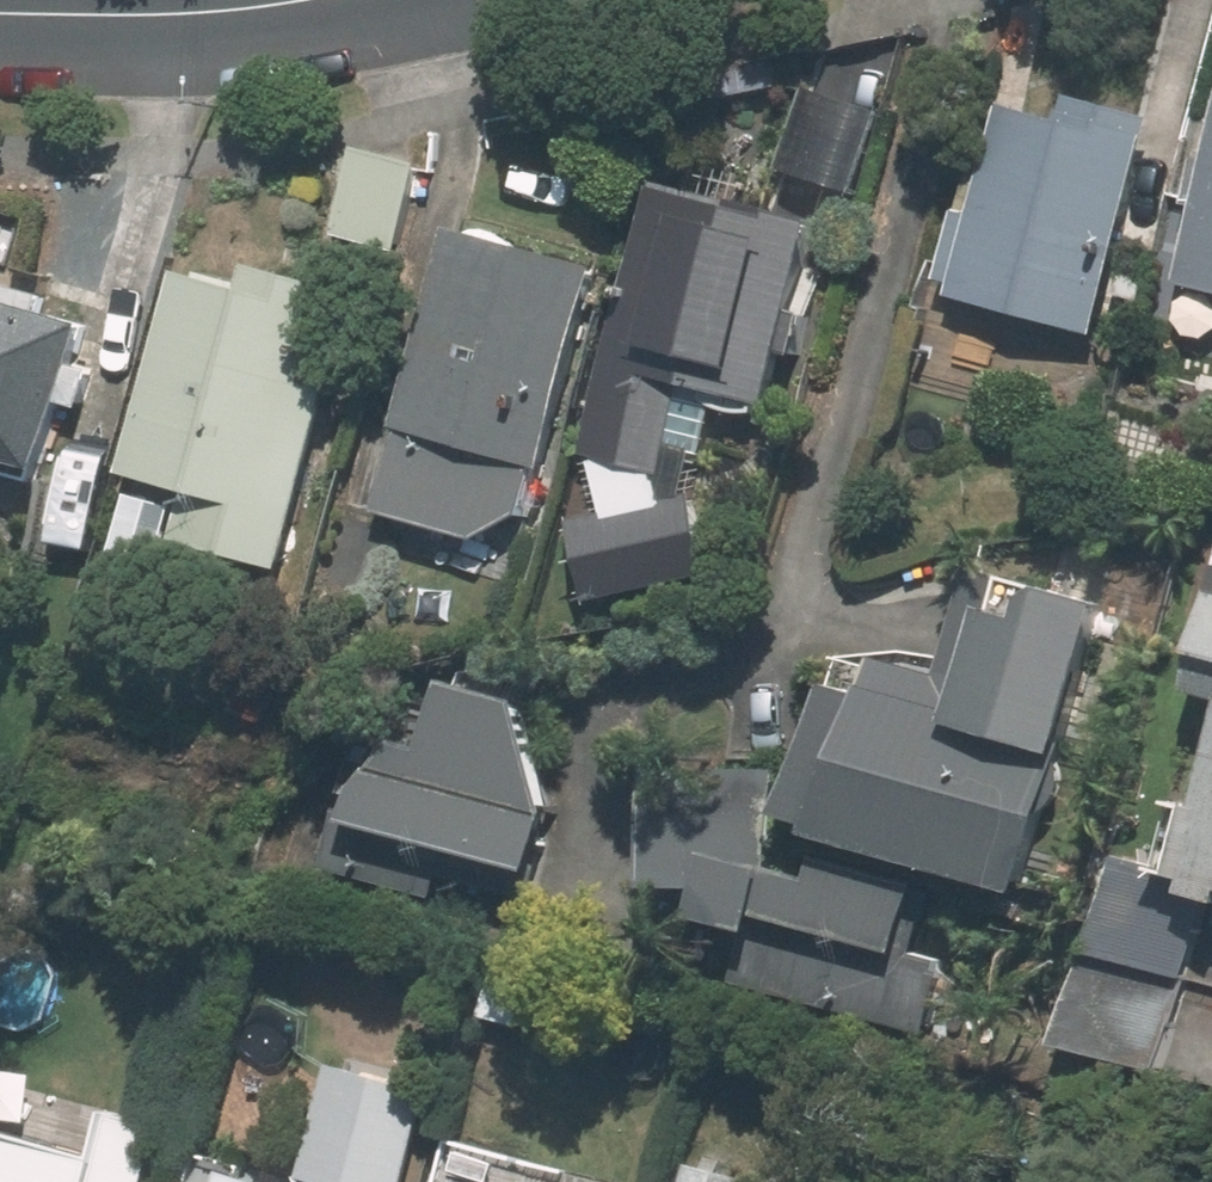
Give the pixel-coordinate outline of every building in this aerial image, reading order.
[(804,86),(783,164),(862,185),(882,107),(804,86)] [(1096,331),(1155,112),(1073,90),(1065,118),(1007,102),(989,166),(970,161),(938,276),(957,282),(954,292),(1096,331)] [(1174,275),(1211,285),(1211,136),(1174,275)] [(392,261),(417,175),(355,158),(330,244),(392,261)] [(731,202),(659,181),(586,450),(592,450),(605,512),(572,520),(589,598),(708,570),(691,494),(668,499),(661,469),(686,376),(766,397),(816,214),(734,191),(731,202)] [(541,465),(595,264),(448,225),(394,425),(404,427),(381,510),(474,534),(520,510),(534,463),(541,465)] [(178,267),(123,468),(188,487),(174,536),(278,564),(326,385),(304,379),(330,281),(249,258),(243,285),(178,267)] [(80,319),(0,297),(0,465),(32,473),(37,461),(41,461),(80,319)] [(1024,882),(1103,597),(1037,578),(1028,613),(985,600),(965,674),(937,666),(928,700),(860,681),(857,691),(828,682),(793,812),(822,820),(819,827),(1024,882)] [(1200,684),(1211,687),(1211,636),(1200,684)] [(557,811),(524,696),(447,675),(429,746),(397,736),(389,766),(379,762),(360,785),(351,817),(338,813),(323,871),(430,901),(438,869),(534,896),(557,811)] [(818,876),(779,865),(781,768),(656,766),(654,880),(706,881),(700,908),(748,921),(733,977),(926,1030),(943,969),(913,959),(935,882),(826,853),(818,876)] [(1202,804),(1178,796),(1158,870),(1114,857),(1064,1040),(1161,1066),(1209,890),(1211,891),(1211,766),(1202,804)] [(328,1181),(403,1181),(428,1092),(330,1065),(299,1174),(328,1181)] [(107,1123),(90,1181),(142,1181),(155,1136),(107,1123)] [(758,1177),(691,1160),(685,1181),(756,1181),(758,1177)] [(231,1165),(226,1181),(291,1181),(231,1165)]
